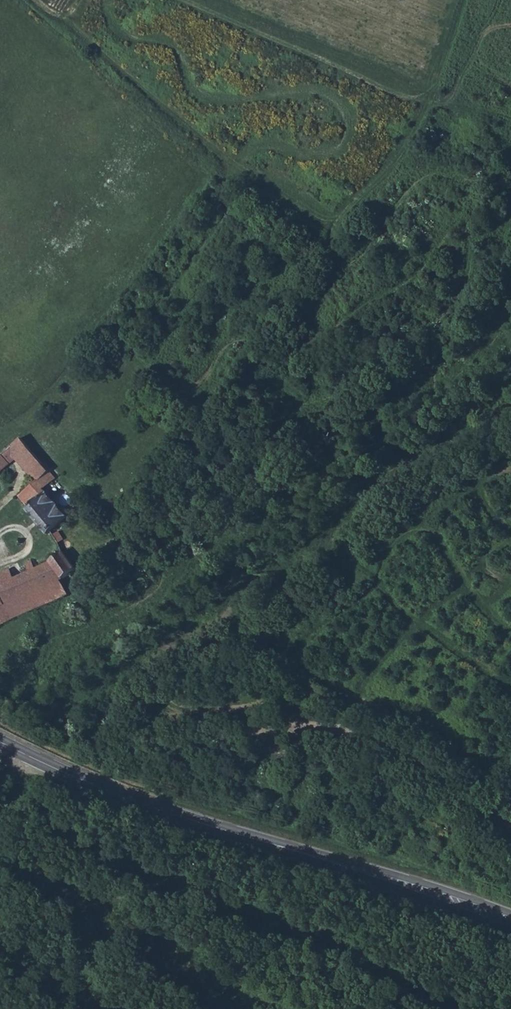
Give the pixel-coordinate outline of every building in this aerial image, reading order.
[(19,464),(33,452),(24,442),(21,438),(9,450),(8,452),(0,458),(0,472),(15,460),(19,464)] [(19,464),(29,476),(43,464),(33,452),(19,464)] [(18,497),(28,508),(46,493),(43,490),(56,479),(43,464),(29,476),(35,483),(18,497)] [(66,517),(46,493),(28,508),(26,511),(48,536),(51,533),(68,518),(66,517)] [(2,625),(4,624),(5,623),(37,609),(68,596),(61,582),(69,576),(77,570),(65,553),(63,554),(51,563),(35,569),(31,561),(25,564),(29,572),(14,578),(9,569),(0,574),(0,627),(2,625)]
